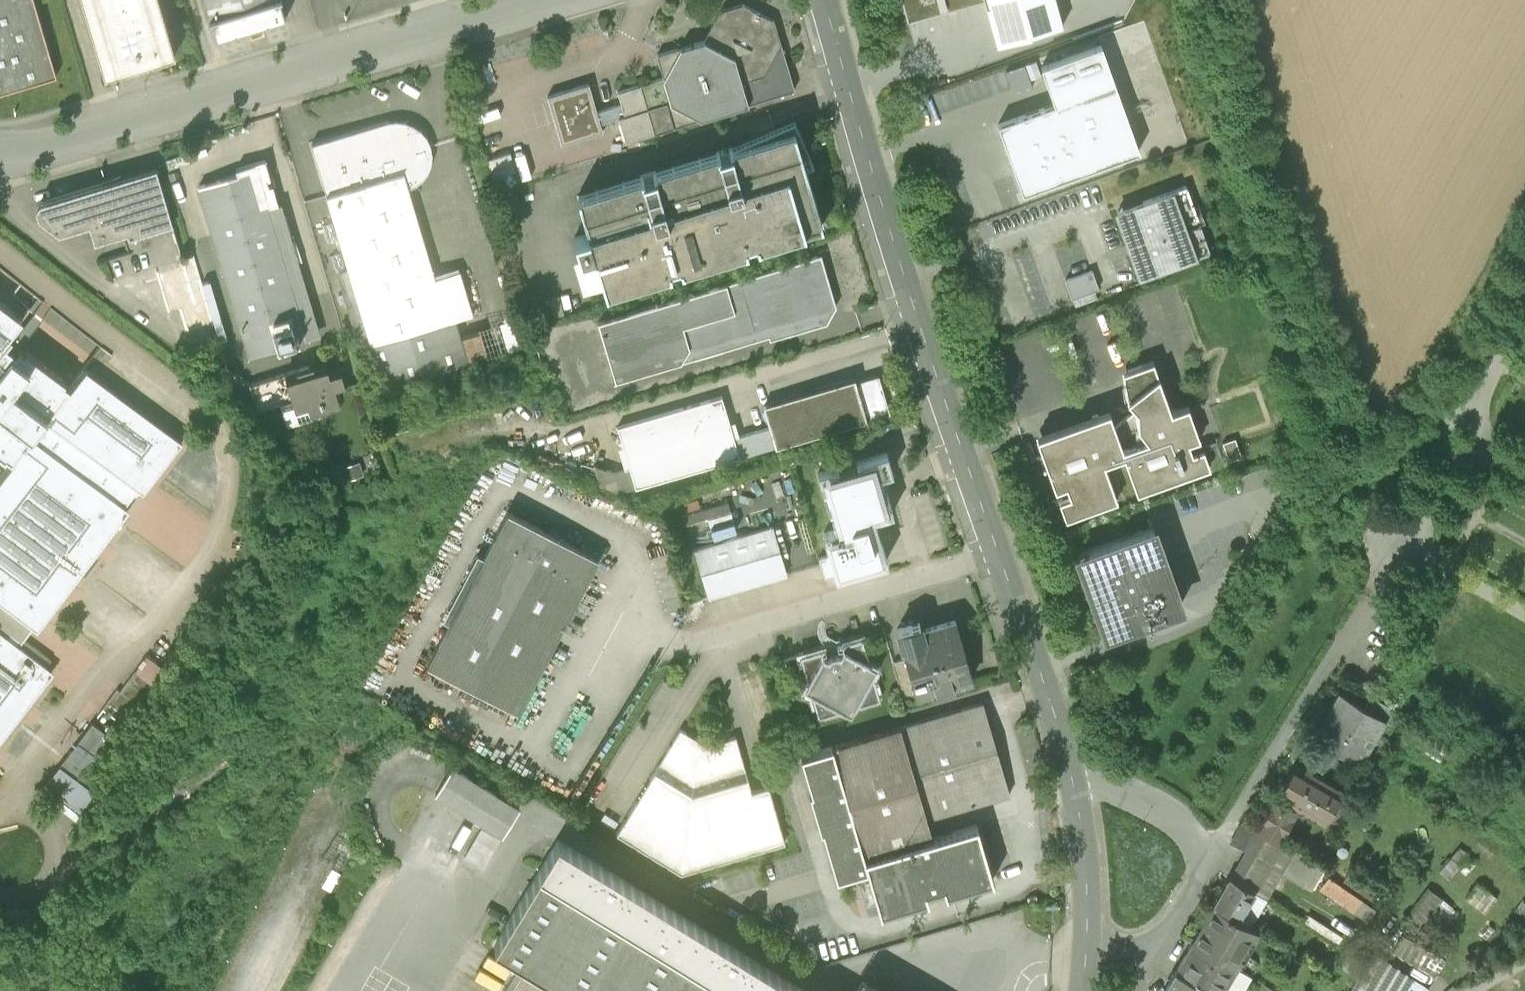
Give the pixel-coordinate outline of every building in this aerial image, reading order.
[(56,75),(35,0),(0,0),(0,91),(56,75)] [(105,71),(175,51),(160,0),(84,0),(105,71)] [(216,40),(249,30),(251,35),(263,32),(261,26),(286,19),(280,0),(205,0),(216,40)] [(982,0),(901,0),(907,21),(946,10),(982,0)] [(992,26),(998,47),(1063,29),(1055,0),(985,0),(992,26)] [(743,3),(719,11),(703,40),(656,54),(663,76),(617,90),(620,102),(624,114),(618,115),(625,140),(795,91),(773,20),(743,3)] [(1139,153),(1102,45),(1041,67),(1054,104),(997,124),(1022,194),(1139,153)] [(596,109),(588,83),(547,95),(561,142),(601,131),(598,121),(618,115),(624,114),(620,102),(596,109)] [(390,120),(311,143),(348,268),(336,272),(360,350),(371,346),(384,390),(468,365),(455,322),(473,317),(460,272),(435,279),(408,187),(419,182),(427,172),(432,159),(431,145),(424,132),(415,124),(402,120),(390,120)] [(643,175),(578,193),(588,230),(574,235),(580,255),(573,257),(583,291),(604,284),(605,289),(670,269),(669,264),(679,261),(681,266),(746,247),(745,242),(755,239),(757,244),(821,225),(823,229),(833,226),(817,173),(807,176),(805,169),(813,165),(794,121),(729,149),(730,151),(720,155),(719,152),(653,172),(654,174),(643,177),(643,175)] [(237,173),(198,184),(249,358),(321,337),(281,201),(278,202),(265,159),(236,167),(237,173)] [(156,167),(40,201),(36,208),(39,218),(59,232),(89,223),(93,235),(125,226),(138,268),(182,255),(156,167)] [(1143,202),(1117,211),(1129,245),(1131,251),(1133,255),(1141,279),(1195,259),(1211,254),(1198,219),(1186,186),(1171,192),(1143,202)] [(817,255),(598,319),(616,381),(824,320),(831,305),(817,255)] [(1092,272),(1065,282),(1072,300),(1096,292),(1099,290),(1092,272)] [(1096,292),(1072,300),(1075,308),(1099,300),(1096,292)] [(45,681),(37,675),(46,664),(19,643),(34,623),(31,621),(38,612),(46,618),(121,521),(113,515),(120,506),(123,508),(139,487),(137,485),(144,475),(152,482),(183,442),(86,367),(70,387),(64,383),(66,381),(25,350),(24,352),(18,348),(15,351),(7,344),(12,337),(10,335),(23,318),(0,301),(0,455),(5,459),(7,457),(13,462),(0,478),(0,739),(45,681)] [(322,364),(249,386),(252,398),(253,398),(257,412),(281,405),(286,426),(311,419),(308,410),(319,406),(326,410),(330,409),(330,408),(333,407),(337,401),(336,397),(337,396),(335,390),(345,387),(339,368),(324,373),(322,364)] [(1110,414),(1037,440),(1056,493),(1067,488),(1070,498),(1060,502),(1066,521),(1119,502),(1106,467),(1124,459),(1137,495),(1210,469),(1204,450),(1193,454),(1189,445),(1200,440),(1189,408),(1173,414),(1164,392),(1161,385),(1158,374),(1154,364),(1136,370),(1123,375),(1125,387),(1126,397),(1127,402),(1136,412),(1117,430),(1110,414)] [(879,376),(856,383),(867,421),(890,414),(879,376)] [(763,406),(769,427),(775,446),(775,448),(867,421),(856,383),(854,379),(763,406)] [(721,395),(617,425),(629,467),(613,471),(579,462),(581,477),(620,493),(635,488),(740,458),(740,456),(775,446),(769,427),(734,438),(721,395)] [(1242,457),(1235,439),(1223,443),(1229,462),(1242,457)] [(838,467),(818,473),(821,482),(824,491),(823,491),(823,493),(824,492),(830,511),(829,511),(829,513),(830,513),(833,521),(832,522),(834,530),(823,534),(830,556),(818,559),(824,579),(887,561),(881,541),(880,541),(874,521),(876,521),(875,519),(893,514),(882,476),(892,473),(886,452),(856,461),(856,463),(838,468),(838,467)] [(688,509),(691,538),(735,533),(732,503),(688,509)] [(599,557),(508,510),(484,556),(477,552),(443,619),(450,622),(428,664),(518,711),(599,557)] [(773,527),(694,550),(708,599),(787,576),(773,527)] [(1154,530),(1078,557),(1106,634),(1131,625),(1182,607),(1163,556),(1154,530)] [(919,624),(897,630),(906,659),(892,663),(903,699),(972,679),(956,622),(922,631),(919,624)] [(850,714),(854,707),(880,700),(872,674),(876,668),(869,664),(862,638),(841,644),(843,650),(839,656),(836,655),(833,655),(830,656),(828,659),(823,656),(821,650),(801,656),(808,682),(805,688),(811,692),(818,718),(844,710),(850,714)] [(1364,706),(1342,692),(1326,719),(1323,718),(1313,734),(1358,761),(1383,719),(1384,717),(1364,706)] [(1384,717),(1383,719),(1389,722),(1396,710),(1370,695),(1364,706),(1384,717)] [(836,877),(867,868),(864,857),(932,837),(927,817),(1009,794),(995,745),(983,702),(800,754),(811,791),(809,791),(820,829),(822,829),(836,877)] [(680,728),(616,833),(681,873),(785,842),(768,786),(752,791),(736,737),(707,745),(680,728)] [(435,791),(503,834),(520,806),(452,763),(435,791)] [(1275,799),(1258,827),(1278,839),(1295,810),(1291,809),(1294,804),(1322,820),(1325,815),(1338,822),(1350,802),(1337,794),(1340,790),(1309,771),(1305,777),(1293,770),(1282,788),(1284,789),(1278,801),(1275,799)] [(864,857),(867,868),(880,912),(928,898),(925,890),(935,888),(943,885),(945,893),(993,879),(977,824),(932,837),(864,857)] [(500,836),(481,825),(464,855),(483,866),(500,836)] [(1248,847),(1282,867),(1280,871),(1300,883),(1314,859),(1278,839),(1258,827),(1247,847),(1248,847)] [(557,838),(494,942),(521,959),(501,990),(805,990),(557,838)] [(1468,852),(1458,844),(1438,869),(1448,877),(1468,852)] [(1282,867),(1248,847),(1231,876),(1266,896),(1280,871),(1282,867)] [(1374,907),(1327,875),(1319,888),(1366,919),(1374,907)] [(1230,876),(1214,904),(1249,925),(1266,896),(1231,876),(1230,876)] [(1496,894),(1475,879),(1464,896),(1485,910),(1496,894)] [(1459,910),(1429,887),(1407,913),(1437,938),(1459,910)] [(1214,904),(1192,942),(1233,966),(1256,928),(1249,925),(1214,904)] [(1444,958),(1401,934),(1391,951),(1434,975),(1444,958)] [(1176,970),(1209,989),(1212,990),(1241,990),(1250,975),(1233,966),(1192,942),(1176,970)] [(1403,990),(1425,990),(1426,988),(1411,977),(1372,952),(1349,990),(1403,990)] [(1163,990),(1208,990),(1209,989),(1176,970),(1163,990)] [(864,981),(862,982),(856,990),(880,990),(864,981)]
